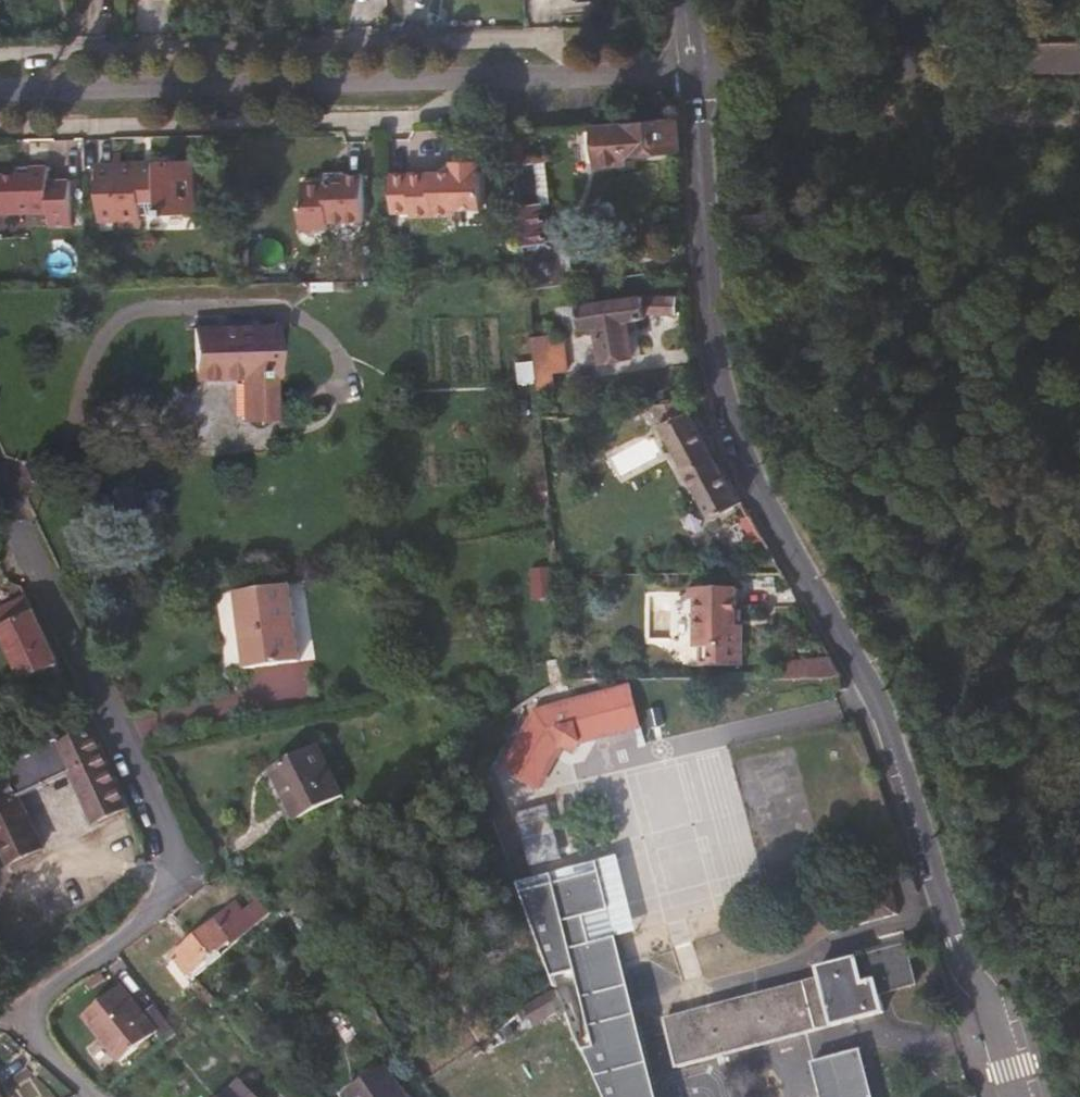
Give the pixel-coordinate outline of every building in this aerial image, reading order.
[(624,166),(677,160),(671,126),(589,136),(593,178),(625,175),(624,166)] [(499,151),(497,151),(497,140),(470,141),(470,152),(410,153),(409,192),(428,192),(428,195),(472,196),(471,188),(500,188),(499,151)] [(208,175),(209,143),(174,142),(174,146),(156,146),(156,143),(114,144),(115,199),(126,200),(126,199),(135,199),(136,205),(158,206),(158,192),(181,193),(181,191),(202,192),(203,175),(208,175)] [(559,144),(535,144),(539,190),(565,189),(559,144)] [(65,160),(65,147),(34,147),(34,154),(2,154),(3,189),(9,195),(67,192),(66,206),(89,206),(88,161),(65,160)] [(345,201),(382,201),(382,153),(362,153),(362,161),(320,159),(319,183),(317,183),(317,206),(326,216),(334,207),(345,207),(345,201)] [(596,221),(569,223),(565,189),(539,190),(541,230),(567,229),(570,269),(573,268),(599,265),(596,221)] [(570,269),(567,229),(541,230),(543,257),(544,272),(570,269)] [(647,327),(646,321),(682,314),(678,290),(573,309),(578,334),(592,331),(598,362),(627,356),(623,332),(647,327)] [(299,357),(297,307),(215,306),(216,360),(260,361),(260,398),(295,398),(295,357),(299,357)] [(560,344),(560,323),(528,322),(534,406),(550,406),(551,384),(556,384),(556,373),(555,365),(548,360),(548,344),(560,344)] [(709,452),(680,389),(648,395),(679,464),(709,452)] [(632,421),(637,435),(651,430),(646,416),(632,421)] [(735,501),(709,452),(679,464),(703,517),(735,501)] [(553,593),(549,564),(531,566),(534,596),(553,593)] [(743,620),(734,620),(734,587),(689,588),(690,647),(704,647),(705,663),(743,663),(743,620)] [(305,663),(296,598),(242,606),(249,672),(305,663)] [(20,615),(14,604),(2,607),(8,620),(20,615)] [(22,620),(0,631),(0,660),(21,703),(57,685),(22,620)] [(767,651),(766,673),(837,675),(825,651),(767,651)] [(586,743),(643,729),(631,686),(535,711),(502,768),(540,789),(560,752),(586,743)] [(11,727),(8,722),(1,727),(0,725),(0,733),(11,727)] [(306,810),(350,785),(323,738),(279,763),(306,810)] [(106,779),(91,748),(59,765),(54,758),(6,784),(10,794),(0,799),(0,852),(18,886),(49,869),(24,821),(72,795),(94,838),(98,844),(129,829),(106,779)] [(613,935),(637,929),(618,855),(514,881),(605,1096),(655,1096),(613,935)] [(898,916),(889,882),(823,900),(832,934),(898,916)] [(243,938),(272,909),(258,895),(245,908),(234,898),(218,913),(243,938)] [(190,943),(214,925),(199,906),(161,935),(179,963),(195,950),(190,943)] [(885,1013),(881,996),(916,987),(906,949),(817,972),(819,980),(665,1021),(679,1069),(885,1013)] [(83,1015),(117,1058),(157,1026),(122,983),(83,1015)] [(500,1051),(567,1014),(556,991),(526,1007),(531,1018),(493,1040),(500,1051)] [(125,1068),(163,1037),(167,1042),(178,1033),(166,1018),(157,1026),(117,1058),(125,1068)] [(858,1049),(809,1062),(818,1096),(871,1096),(858,1049)] [(386,1069),(347,1094),(349,1096),(406,1096),(386,1069)] [(240,1084),(228,1096),(253,1096),(240,1084)]
